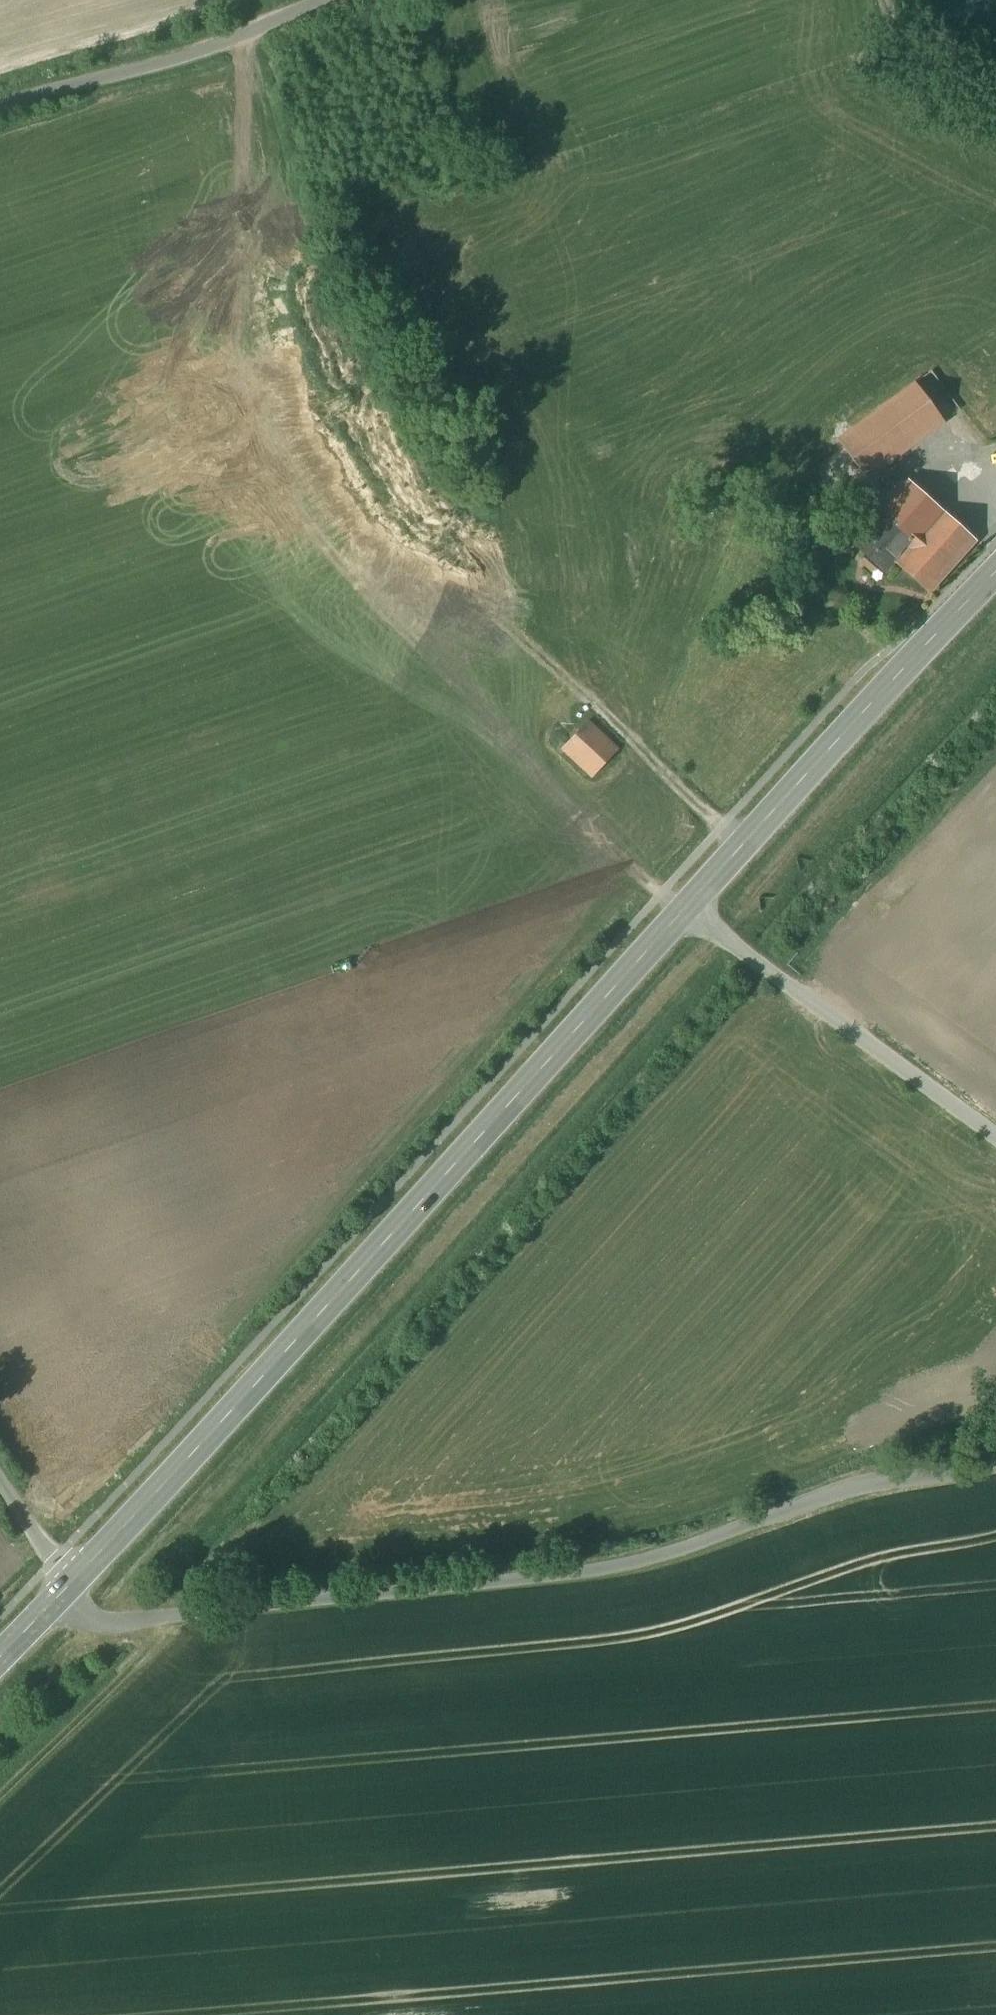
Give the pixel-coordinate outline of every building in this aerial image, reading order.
[(917,366),(840,424),(875,470),(951,412),(917,366)] [(967,514),(916,461),(857,517),(909,570),(967,514)] [(620,748),(589,719),(561,749),(592,777),(620,748)]
